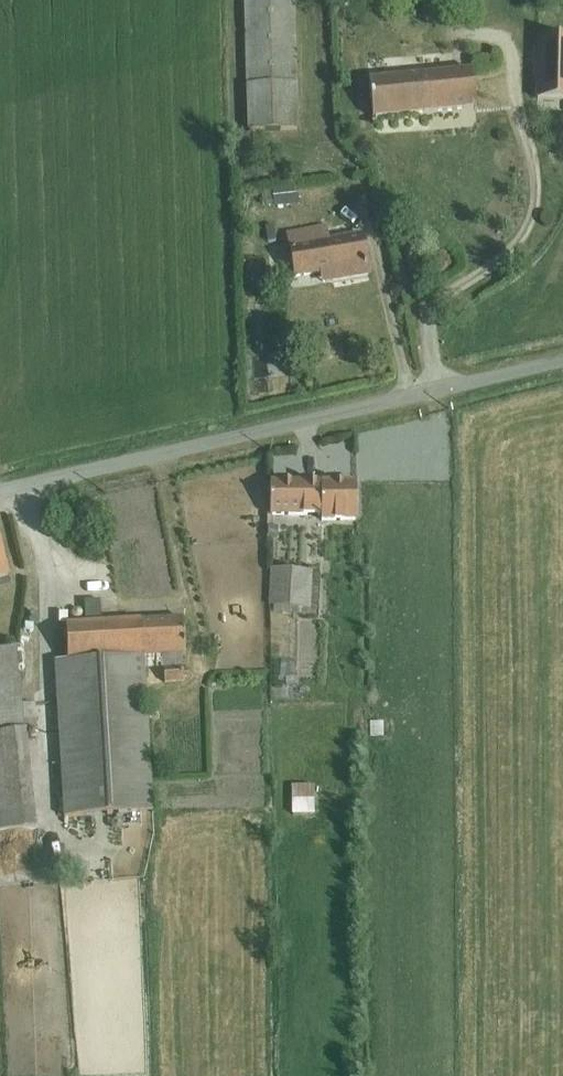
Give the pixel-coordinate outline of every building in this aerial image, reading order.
[(243,0),(247,133),(298,132),(294,0),(253,0),(243,0)] [(536,40),(535,101),(562,101),(562,40),(536,40)] [(471,70),(368,82),(372,121),(475,110),(471,70)] [(271,192),(262,192),(264,207),(273,206),(273,207),(298,205),(297,187),(271,189),(271,192)] [(326,228),(287,235),(295,278),(331,272),(333,282),(369,276),(361,235),(328,240),(326,228)] [(363,525),(365,487),(267,484),(266,522),(363,525)] [(9,574),(0,537),(0,577),(9,574)] [(309,613),(311,573),(271,571),(269,611),(309,613)] [(68,661),(54,662),(63,817),(153,812),(144,670),(163,668),(164,684),(184,682),(182,656),(185,655),(183,619),(101,624),(100,601),(84,601),(85,624),(66,625),(68,661)] [(26,731),(37,730),(34,705),(22,706),(16,648),(0,650),(0,733),(26,731)] [(0,733),(0,833),(36,829),(26,731),(0,733)] [(294,818),(318,818),(317,786),(293,787),(294,818)]
